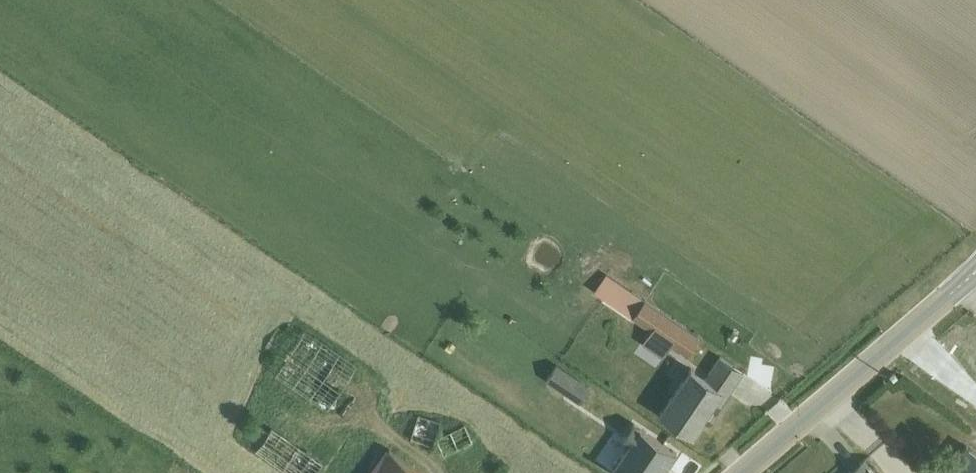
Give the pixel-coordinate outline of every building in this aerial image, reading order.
[(714,425),(755,379),(731,358),(726,365),(610,277),(579,317),(618,346),(637,321),(712,378),(690,406),(714,425)] [(974,384),(975,382),(975,337),(960,326),(937,361),(974,384)] [(309,331),(279,376),(331,410),(360,365),(309,331)] [(960,415),(975,428),(975,395),(960,415)] [(678,462),(706,433),(680,408),(652,437),(678,462)] [(434,445),(440,422),(418,416),(411,439),(434,445)] [(443,435),(448,453),(472,447),(466,428),(443,435)] [(253,455),(275,472),(321,472),(323,470),(274,429),(253,455)] [(970,443),(949,472),(975,472),(975,447),(970,443)] [(390,448),(372,472),(425,472),(390,448)] [(867,464),(856,472),(875,472),(867,464)]
